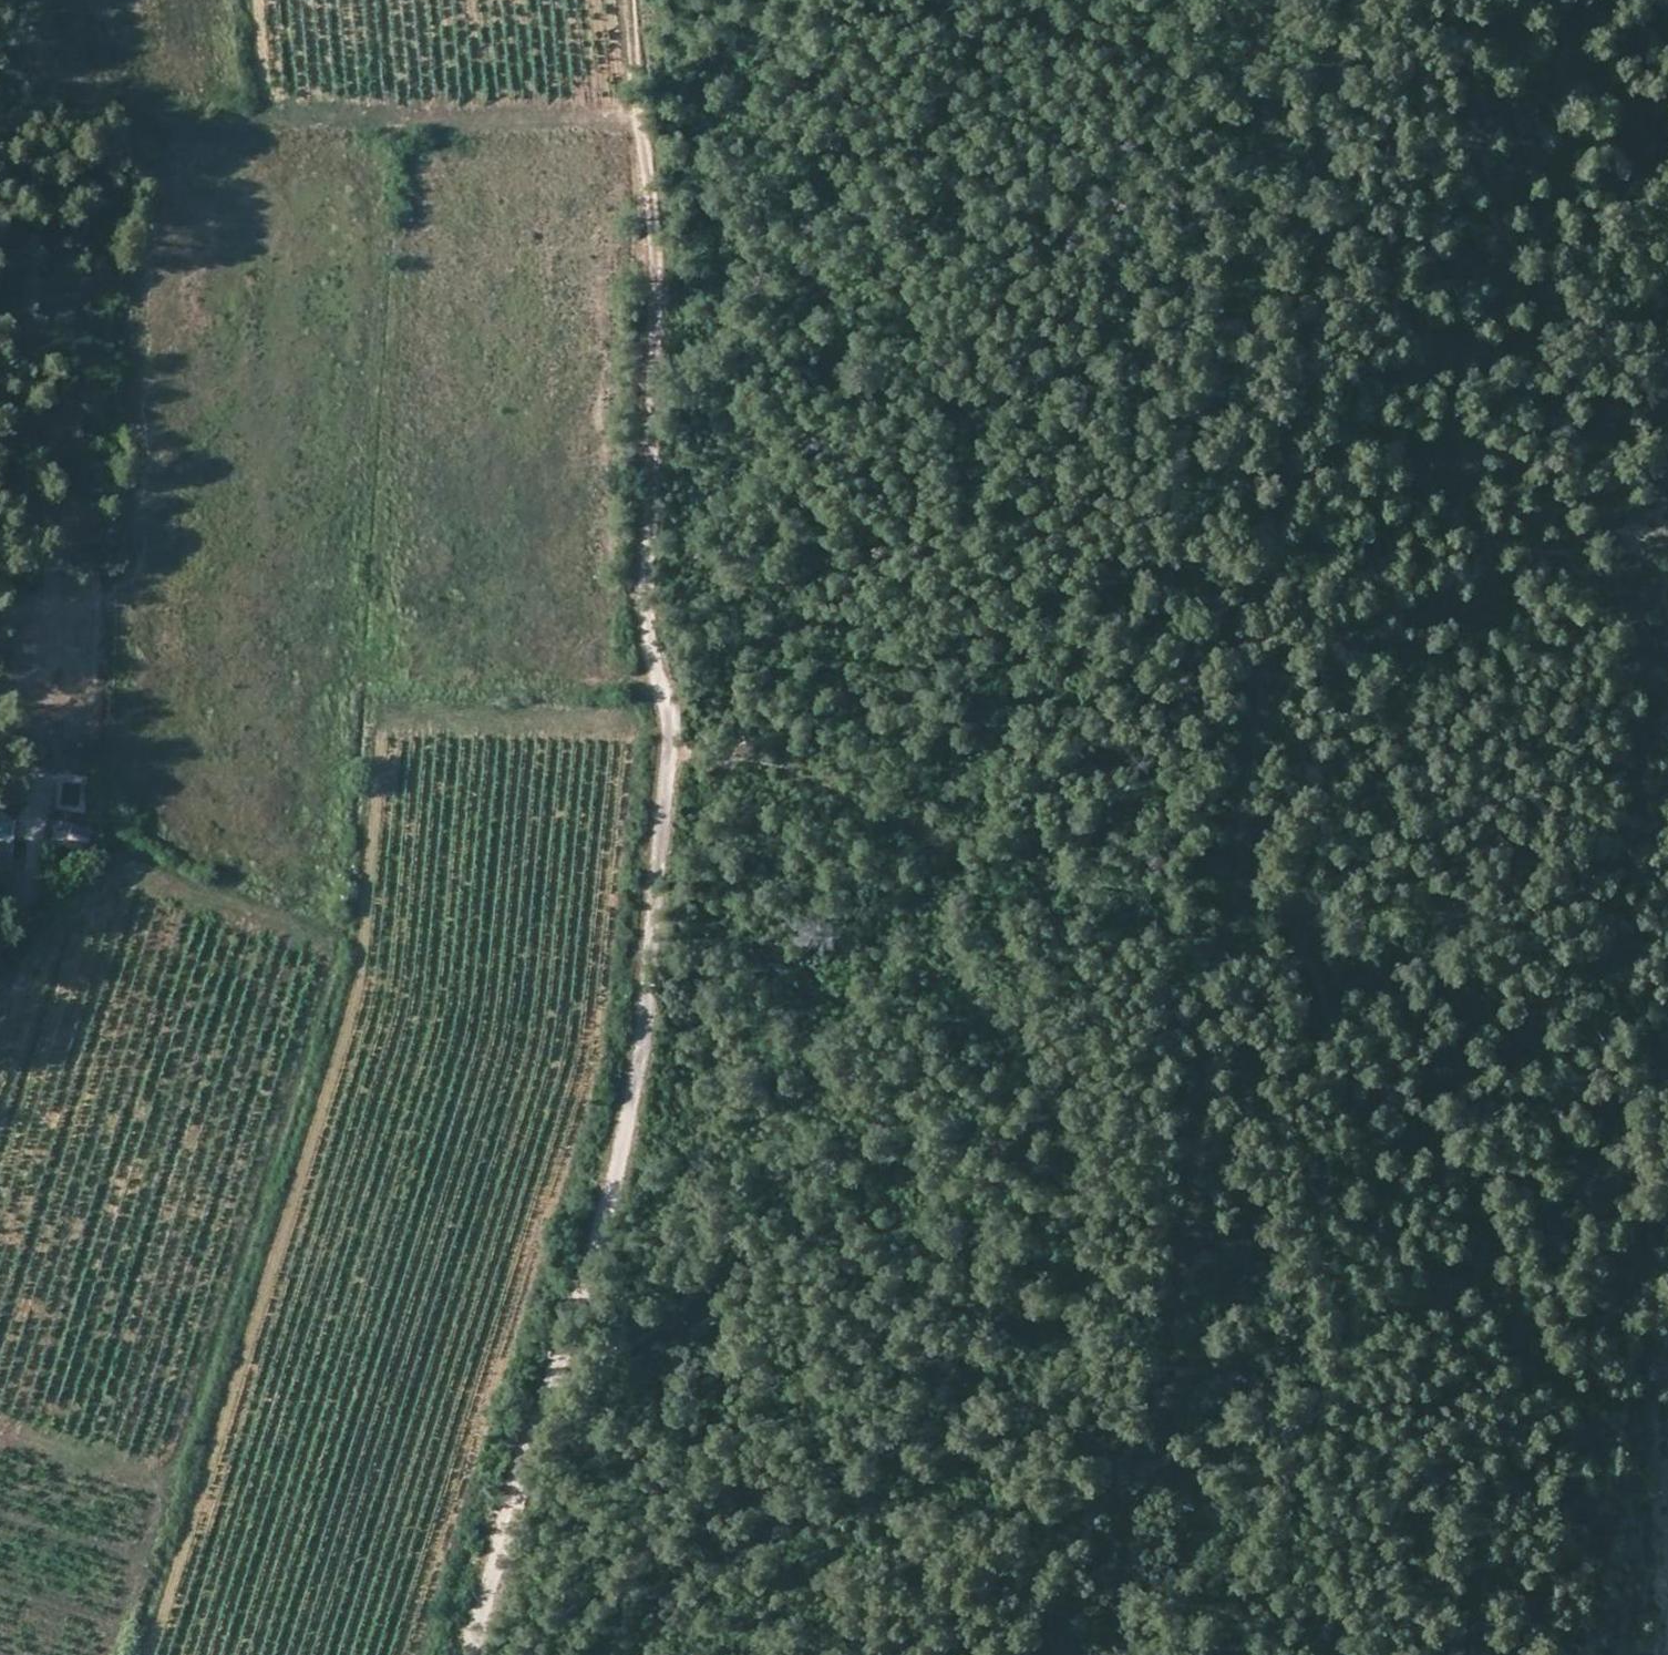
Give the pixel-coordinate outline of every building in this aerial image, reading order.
[(12,837),(13,817),(0,817),(0,836),(12,837)]
